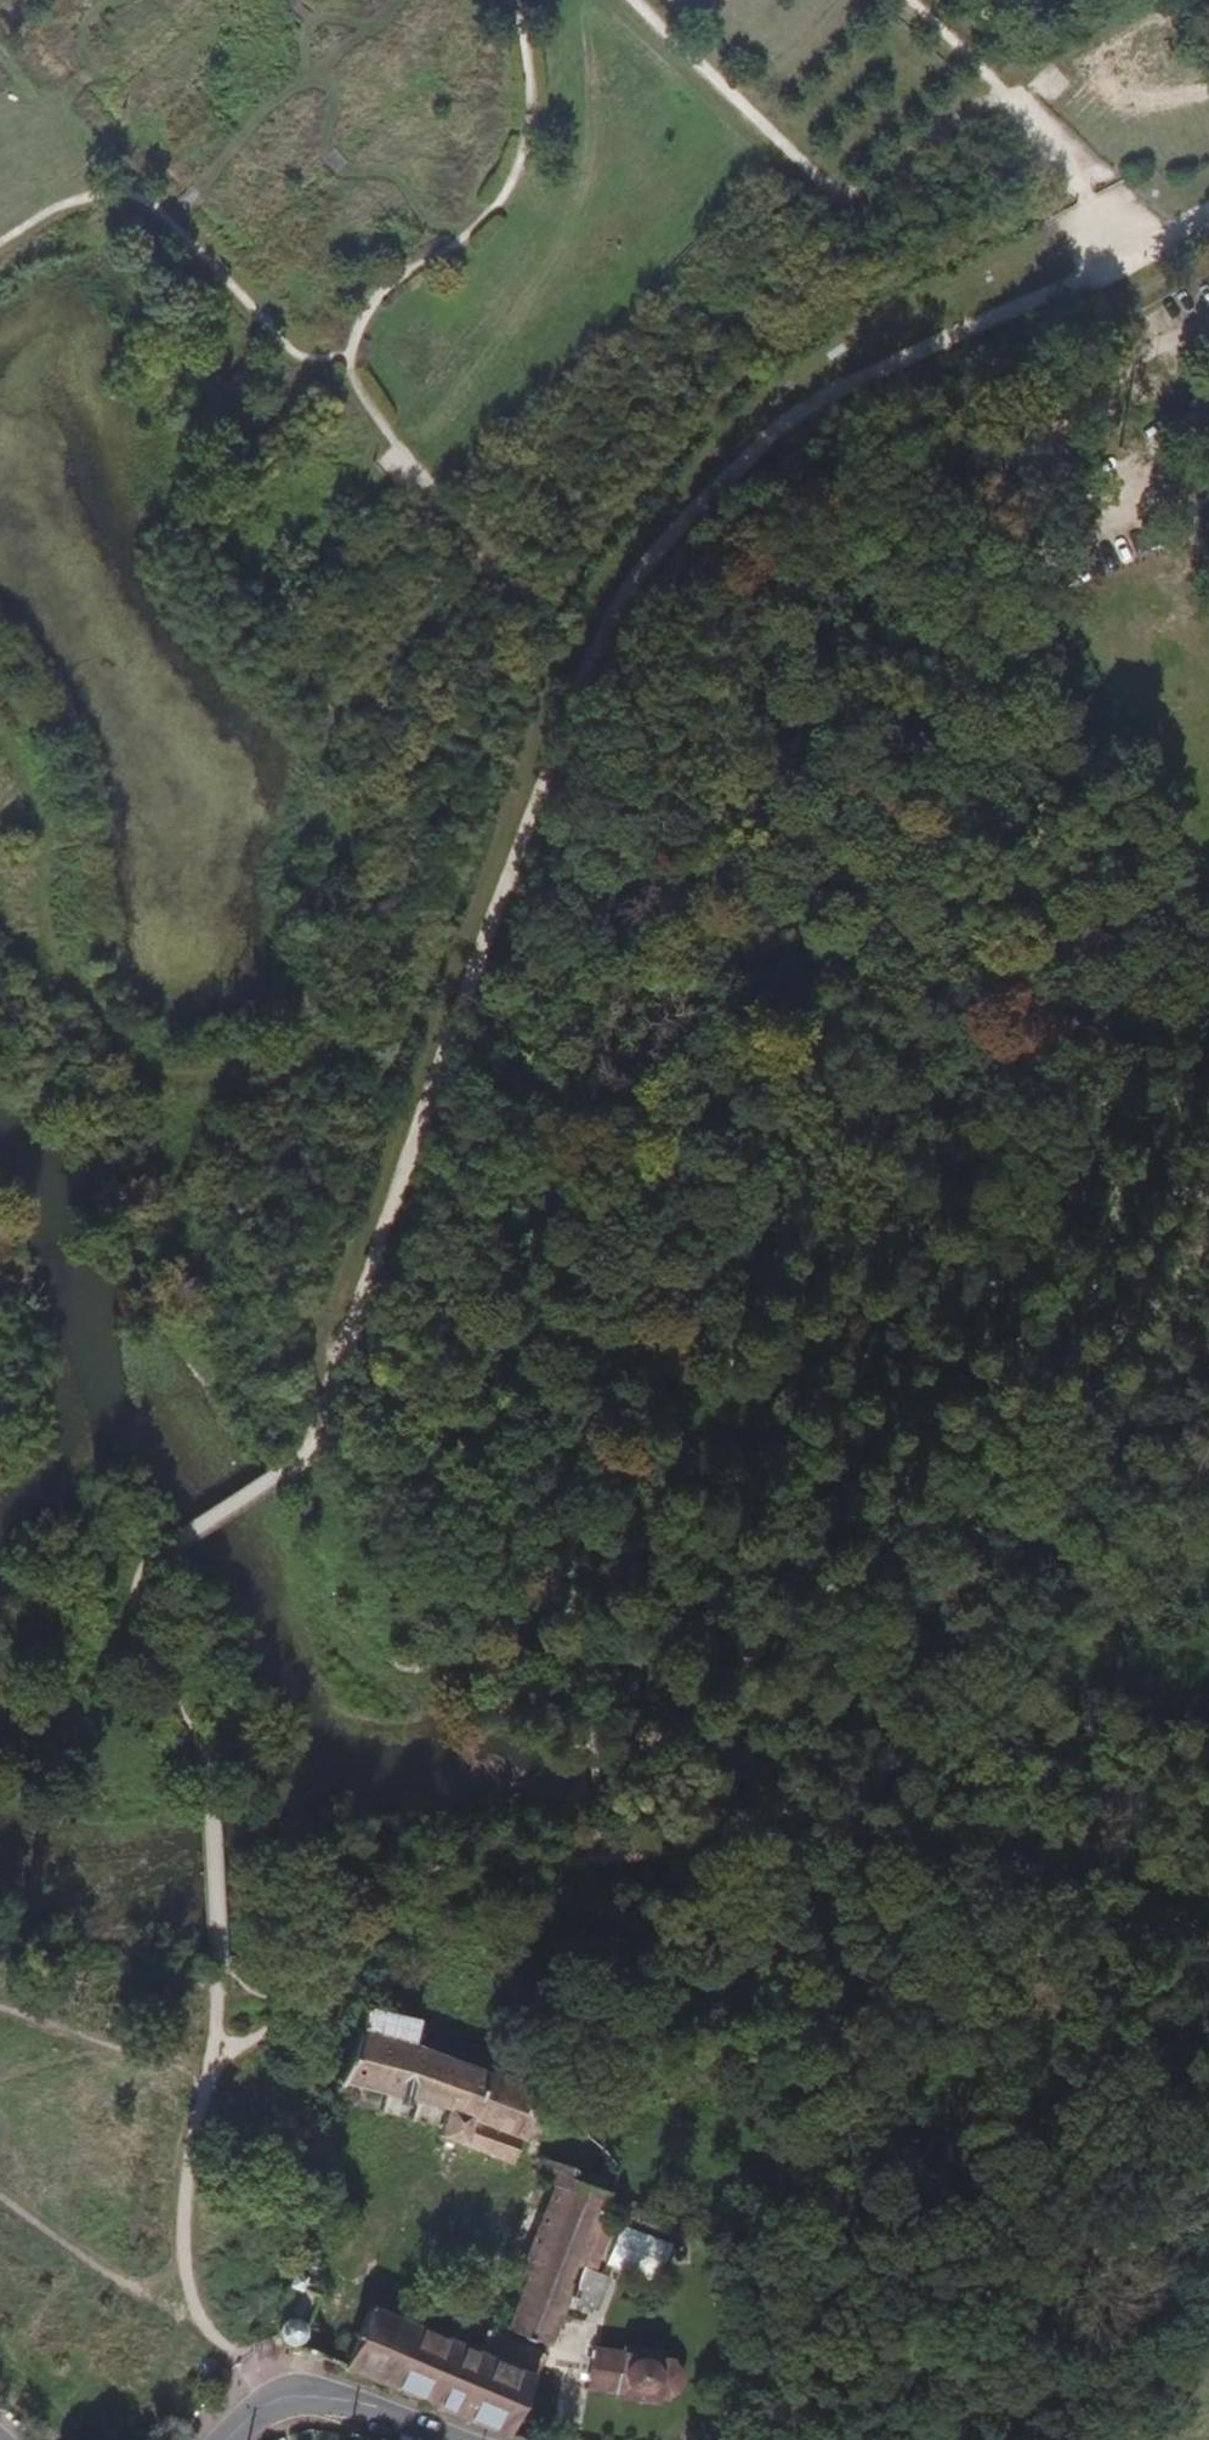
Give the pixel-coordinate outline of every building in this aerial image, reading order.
[(538,2090),(470,2066),(413,2044),(414,2023),(364,2010),(346,2060),(331,2103),(341,2107),(344,2105),(443,2125),(439,2134),(512,2162),(538,2090)] [(584,2272),(591,2253),(588,2250),(605,2210),(611,2194),(603,2191),(606,2181),(593,2176),(590,2185),(580,2181),(580,2177),(579,2175),(577,2173),(575,2171),(574,2170),(575,2169),(573,2167),(543,2157),(540,2167),(554,2171),(551,2182),(563,2187),(525,2275),(503,2328),(549,2347),(567,2303),(594,2313),(607,2280),(584,2272)] [(525,2275),(563,2187),(551,2182),(550,2183),(518,2263),(497,2255),(494,2263),(525,2275)] [(618,2224),(603,2264),(656,2284),(671,2243),(618,2224)] [(300,2351),(322,2297),(291,2283),(280,2331),(280,2335),(282,2339),(284,2342),(287,2345),(300,2351)] [(510,2439),(545,2357),(487,2333),(480,2351),(372,2308),(347,2371),(510,2439)] [(684,2391),(685,2388),(685,2384),(685,2381),(683,2377),(681,2374),(678,2372),(675,2370),(674,2367),(666,2366),(668,2360),(626,2354),(624,2359),(594,2354),(588,2391),(619,2396),(618,2402),(659,2408),(660,2403),(669,2405),(669,2402),(672,2401),(677,2400),(680,2398),(682,2395),(684,2391)]
